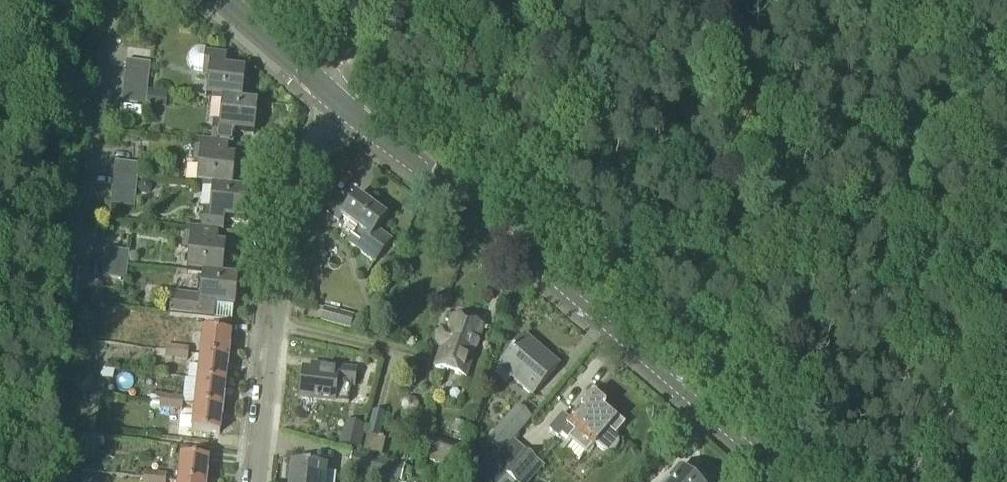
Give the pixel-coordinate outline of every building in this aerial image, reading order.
[(226,54),(205,52),(205,48),(201,48),(196,48),(192,50),(189,54),(188,58),(188,63),(190,67),(194,70),(198,72),(202,73),(208,74),(205,97),(222,98),(241,101),(241,100),(244,69),(224,67),(226,54)] [(124,89),(146,91),(149,63),(126,60),(124,89)] [(146,91),(124,89),(122,101),(144,104),(146,91)] [(241,101),(222,98),(219,125),(213,125),(211,142),(233,144),(234,133),(254,135),(258,102),(241,100),(241,101)] [(233,144),(211,142),(195,140),(193,159),(199,159),(196,185),(212,187),(232,189),(235,157),(227,156),(228,145),(233,145),(233,144)] [(113,176),(137,178),(139,165),(115,162),(113,176)] [(137,178),(113,176),(112,189),(136,192),(137,178)] [(142,193),(147,194),(150,191),(151,186),(148,183),(143,182),(140,185),(139,190),(142,193)] [(203,212),(201,229),(201,230),(223,232),(224,220),(244,223),(248,190),(232,189),(212,187),(209,213),(203,212)] [(328,216),(339,223),(342,219),(358,231),(348,244),(375,264),(391,242),(376,231),(386,218),(357,197),(350,206),(340,199),(328,216)] [(201,230),(201,229),(185,228),(183,246),(189,247),(186,272),(222,276),(225,245),(218,244),(219,232),(223,233),(223,232),(201,230)] [(129,252),(105,249),(104,262),(127,265),(129,252)] [(127,265),(104,262),(102,277),(125,280),(127,265)] [(202,275),(200,296),(171,293),(169,316),(191,318),(231,322),(233,309),(234,310),(238,278),(222,276),(186,272),(186,274),(202,275)] [(324,309),(321,322),(350,330),(353,317),(324,309)] [(434,368),(466,379),(483,327),(452,317),(447,332),(441,330),(435,345),(441,347),(434,368)] [(200,357),(228,360),(230,334),(203,331),(200,357)] [(525,338),(498,368),(532,396),(558,367),(525,338)] [(176,360),(177,348),(166,347),(165,359),(176,360)] [(187,361),(189,349),(177,348),(176,360),(187,361)] [(228,360),(200,357),(197,381),(225,384),(228,360)] [(303,371),(300,399),(348,404),(350,386),(354,386),(355,370),(320,367),(319,373),(303,371)] [(225,384),(197,381),(195,406),(222,409),(225,384)] [(151,402),(160,403),(161,396),(161,395),(152,394),(151,402)] [(171,409),(172,398),(161,396),(160,403),(159,408),(171,409)] [(618,441),(615,437),(624,427),(616,420),(617,419),(606,410),(607,409),(592,396),(566,426),(574,433),(568,440),(585,456),(595,445),(602,451),(607,454),(612,453),(616,451),(618,446),(618,441)] [(182,411),(183,399),(172,398),(171,409),(182,411)] [(411,413),(415,410),(416,405),(413,401),(408,400),(403,403),(403,408),(406,412),(411,413)] [(222,409),(195,406),(192,431),(219,435),(222,409)] [(504,453),(514,441),(532,421),(528,418),(517,407),(488,441),(504,453)] [(385,414),(375,411),(373,411),(366,436),(378,439),(385,414)] [(345,422),(342,436),(340,446),(359,450),(365,426),(345,422)] [(442,466),(444,459),(454,462),(460,446),(434,438),(429,454),(427,461),(442,466)] [(504,453),(481,479),(485,481),(518,481),(536,460),(514,441),(504,453)] [(352,453),(347,468),(386,479),(391,463),(352,453)] [(178,481),(206,481),(208,460),(181,457),(178,481)] [(292,465),(290,481),(323,481),(324,469),(292,465)] [(678,471),(668,481),(691,481),(678,471)] [(155,474),(144,473),(143,481),(154,481),(155,474)] [(167,475),(155,474),(154,481),(166,481),(167,475)]
